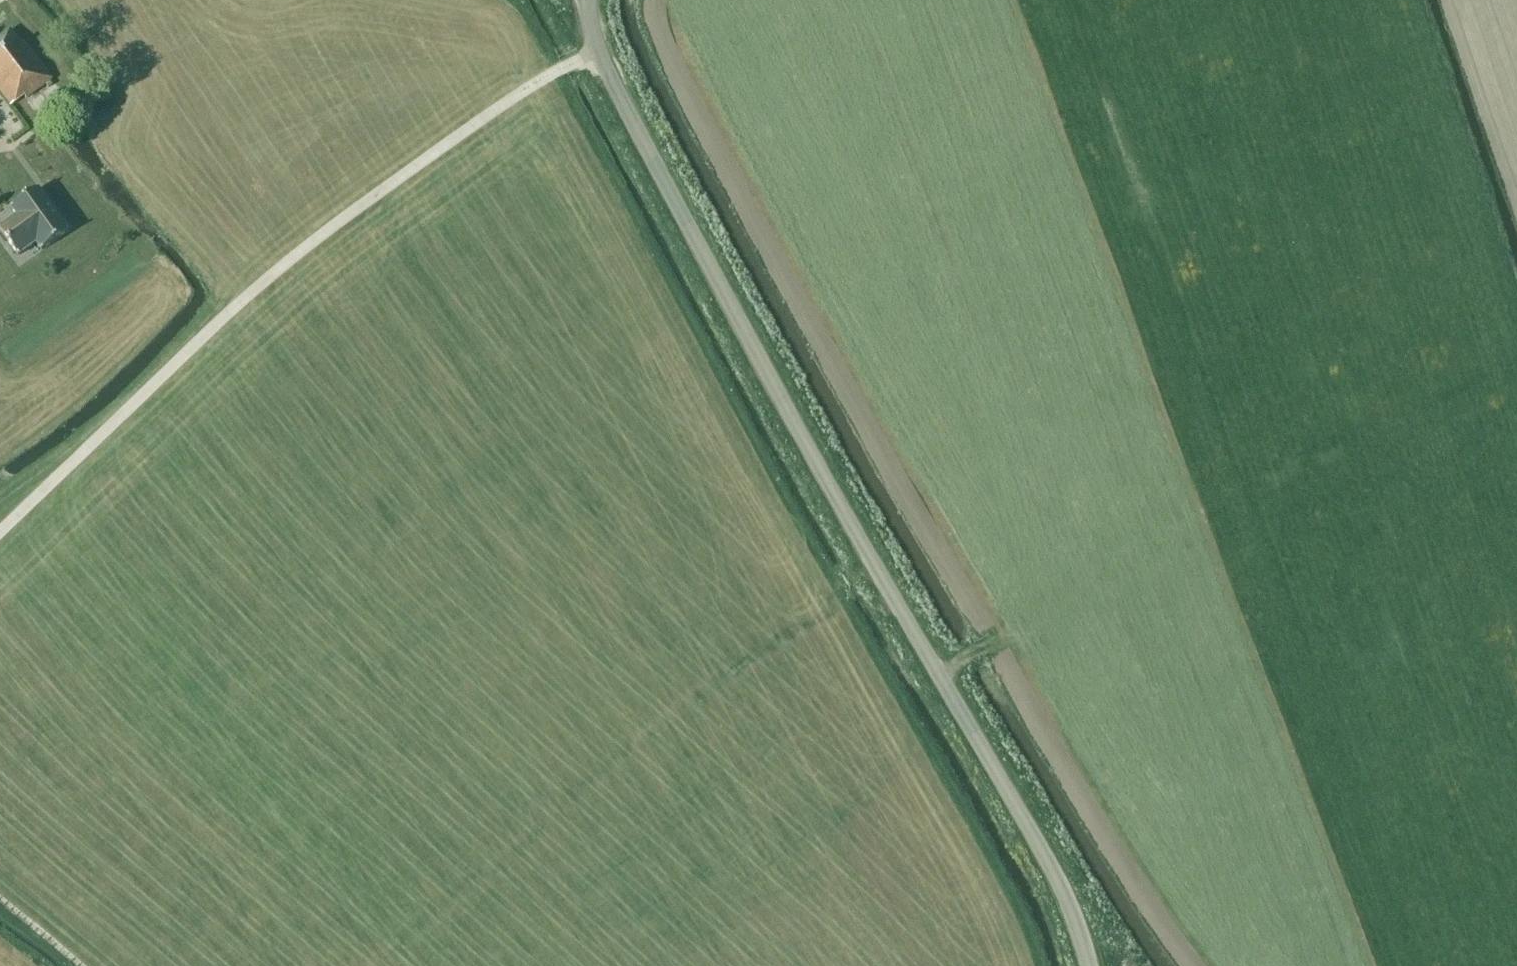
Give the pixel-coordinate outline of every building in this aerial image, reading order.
[(52,79),(23,42),(20,44),(9,30),(0,38),(0,92),(11,106),(24,96),(26,99),(45,84),(48,88),(52,85),(49,81),(52,79)] [(68,232),(38,189),(11,208),(16,216),(0,228),(0,231),(18,256),(35,243),(41,251),(68,232)]
